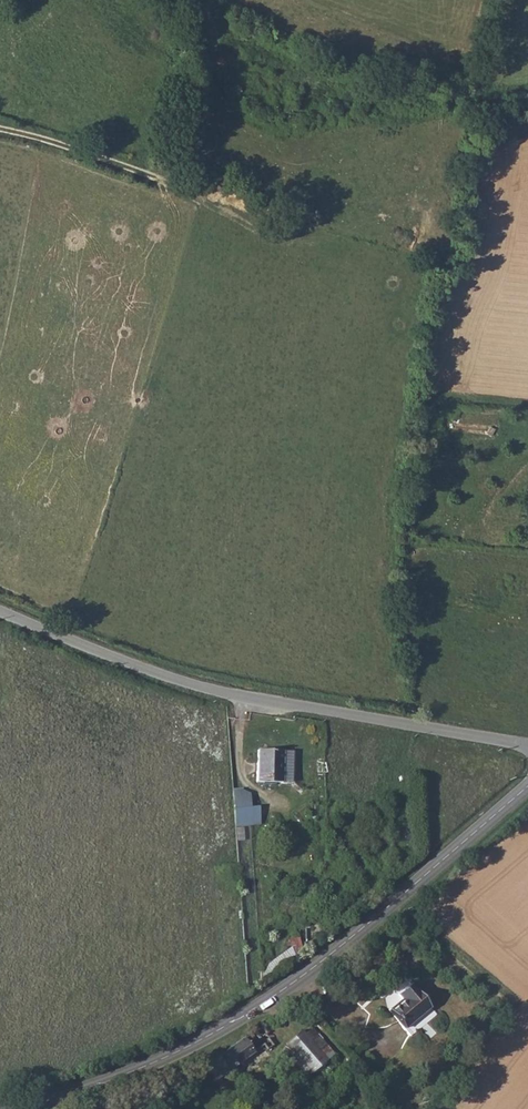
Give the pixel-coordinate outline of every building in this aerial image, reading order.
[(262,782),(298,782),(299,753),(262,753),(262,782)] [(251,805),(251,789),(235,788),(234,825),(261,825),(261,805),(251,805)] [(407,1034),(431,1013),(406,982),(394,992),(399,998),(386,1009),(407,1034)] [(266,1031),(258,1022),(216,1055),(213,1051),(199,1059),(214,1079),(260,1043),(264,1047),(270,1042),(264,1033),(266,1031)] [(331,1052),(307,1024),(301,1030),(299,1028),(283,1041),(288,1048),(283,1053),(301,1076),(314,1066),(319,1070),(326,1064),(323,1059),(331,1052)]
